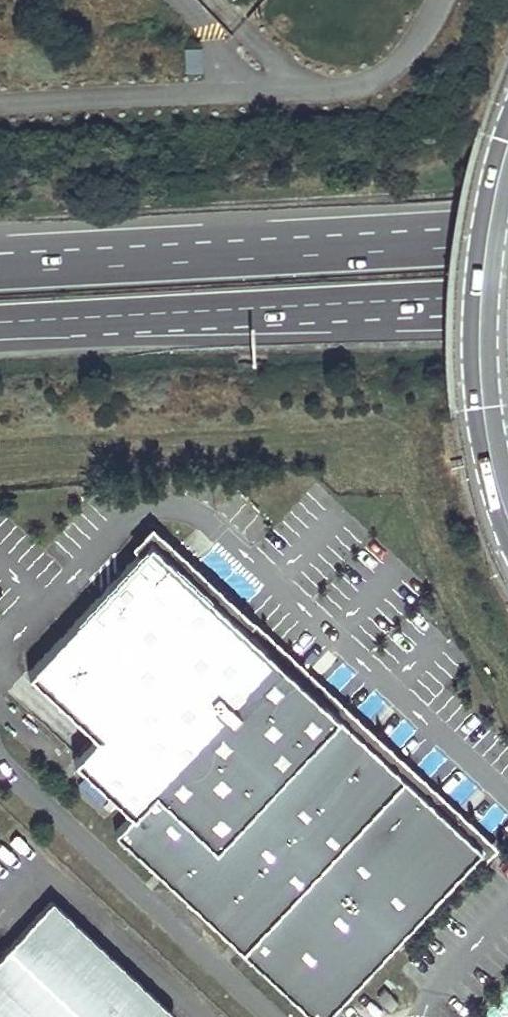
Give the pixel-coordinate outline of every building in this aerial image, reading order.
[(313,1016),(327,1016),(482,851),(151,542),(29,672),(98,736),(76,760),(134,814),(116,833),(313,1016)] [(175,1012),(53,899),(0,956),(0,1016),(170,1016),(175,1012)] [(386,988),(377,995),(391,1010),(396,1004),(399,1002),(386,988)]
